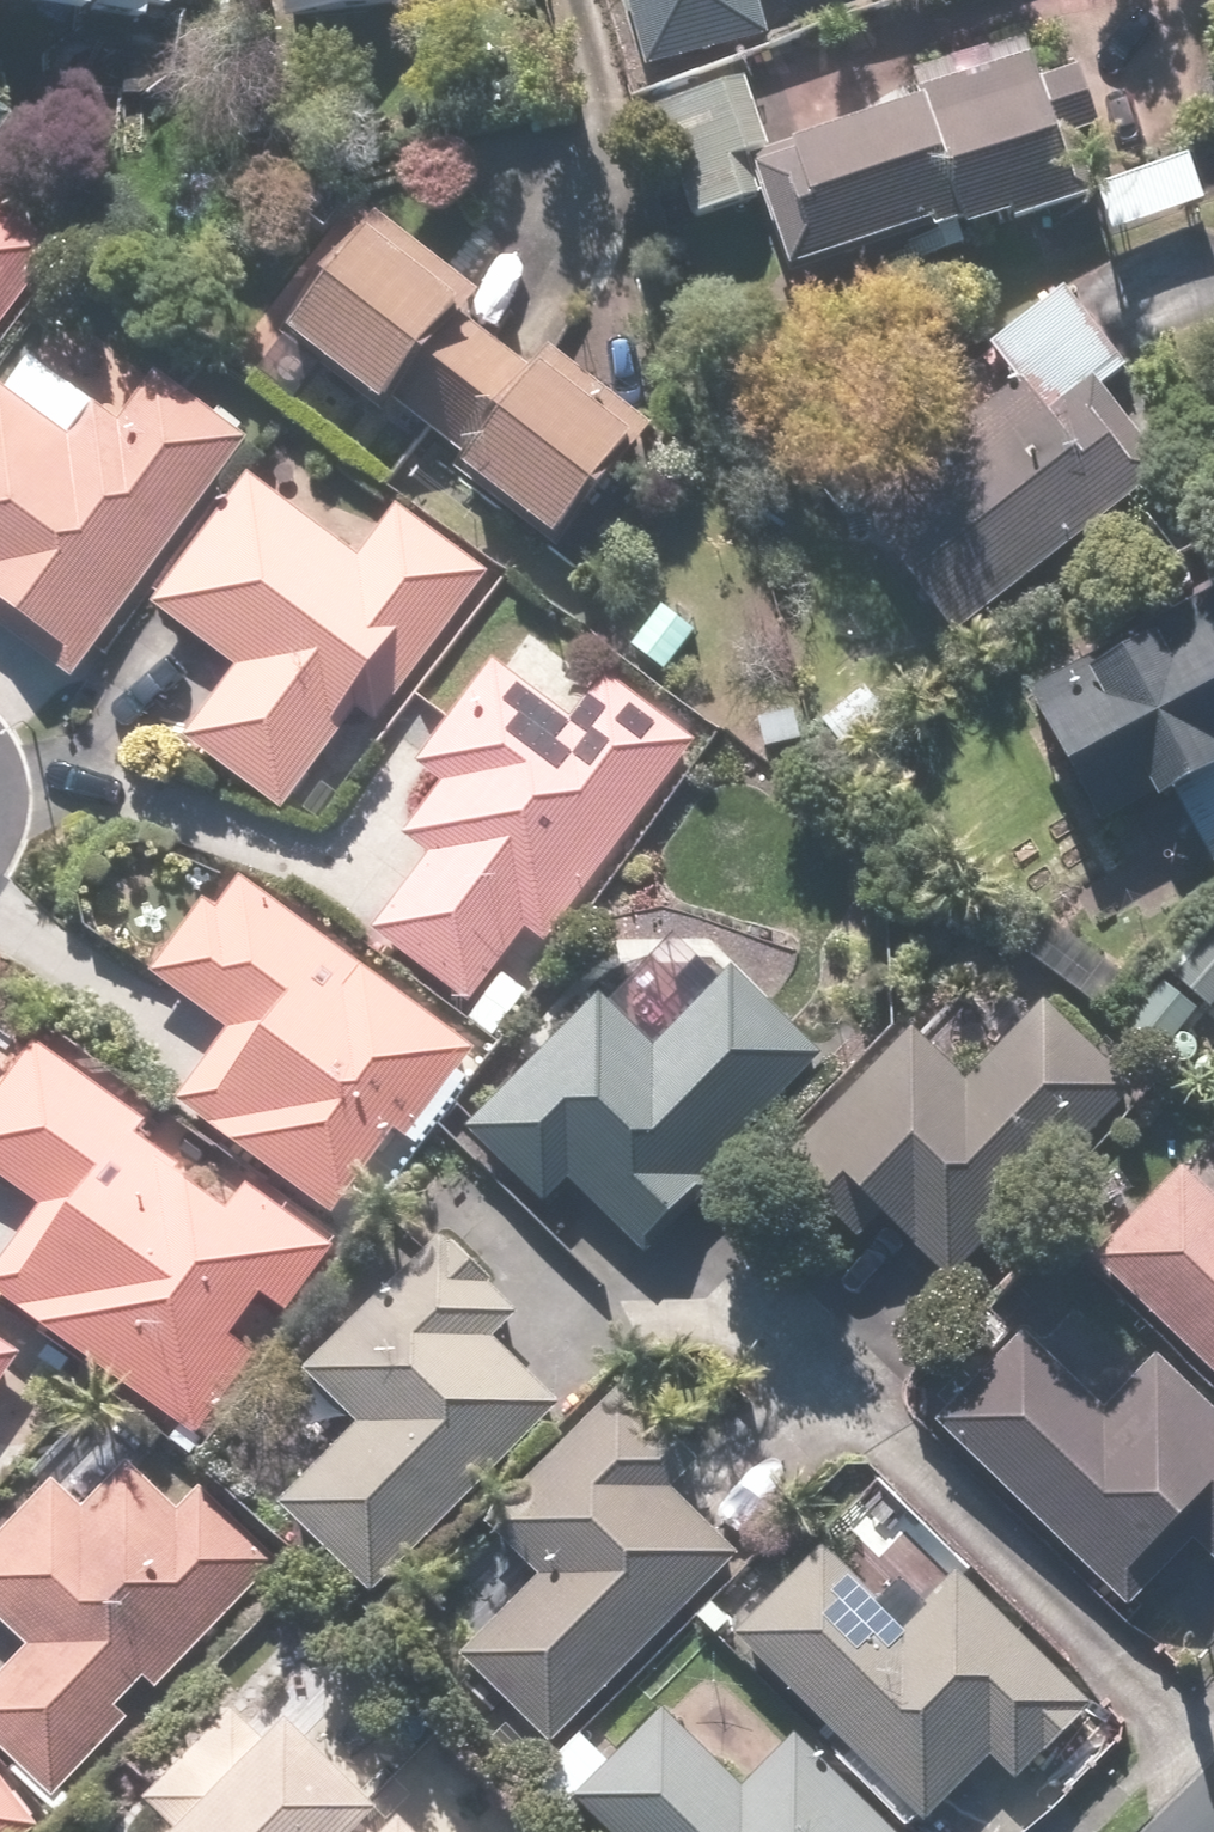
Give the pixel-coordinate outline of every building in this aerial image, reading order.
[(4,3),(177,17),(178,0),(4,0),(4,3)] [(295,17),(419,3),(419,0),(294,0),(295,17)] [(648,63),(768,30),(760,0),(630,0),(648,63)] [(757,76),(662,107),(698,220),(782,194),(806,271),(905,240),(913,264),(984,241),(982,236),(1101,198),(1079,130),(1105,122),(1088,70),(1052,81),(1044,54),(776,138),(757,76)] [(1110,193),(1125,232),(1213,197),(1213,188),(1202,156),(1110,193)] [(59,240),(0,197),(0,323),(59,240)] [(628,473),(666,430),(566,342),(542,369),(480,315),(492,300),(398,217),(292,338),(383,418),(399,400),(564,545),(615,488),(623,495),(636,481),(628,473)] [(986,434),(879,517),(963,626),(1042,566),(1059,589),(1139,528),(1124,509),(1176,469),(1111,384),(1133,366),(1074,288),(948,385),(986,434)] [(0,391),(0,615),(87,677),(256,441),(159,372),(124,421),(28,352),(0,391)] [(250,665),(196,736),(290,808),(407,654),(426,669),(495,578),(403,508),(367,555),(262,475),(166,601),(250,665)] [(1040,697),(1108,823),(1152,800),(1157,809),(1213,779),(1213,604),(1040,697)] [(527,629),(423,759),(454,784),(416,831),(443,853),(384,924),(479,1001),(535,932),(549,943),(710,745),(625,676),(609,696),(527,629)] [(240,1031),(188,1103),(343,1210),(395,1134),(406,1142),(479,1036),(233,868),(159,975),(240,1031)] [(670,945),(523,1085),(515,1076),(478,1111),(557,1195),(576,1177),(648,1253),(722,1183),(715,1175),(840,1057),(749,961),(715,993),(670,945)] [(1152,1009),(1198,1056),(1213,1040),(1213,1011),(1181,979),(1152,1009)] [(953,1003),(821,1126),(839,1142),(817,1166),(854,1199),(867,1184),(919,1231),(900,1252),(953,1299),(1146,1085),(1055,1003),(1009,1054),(953,1003)] [(0,1277),(0,1283),(206,1428),(264,1346),(246,1334),(278,1288),(299,1303),(345,1237),(256,1175),(237,1202),(145,1138),(160,1118),(51,1043),(0,1115),(0,1159),(55,1198),(0,1277)] [(1092,1250),(1213,1364),(1213,1183),(1191,1161),(1092,1250)] [(533,1308),(454,1232),(323,1367),(376,1418),(296,1501),(387,1589),(571,1399),(506,1336),(533,1308)] [(942,1414),(1136,1606),(1171,1571),(1156,1556),(1199,1513),(1213,1528),(1213,1401),(1167,1354),(1117,1405),(1095,1383),(1117,1360),(1093,1337),(1071,1359),(1033,1322),(942,1414)] [(34,1346),(0,1323),(0,1396),(34,1346)] [(493,1519),(512,1537),(473,1576),(509,1612),(471,1651),(559,1737),(743,1551),(685,1494),(714,1465),(629,1381),(493,1519)] [(60,1792),(136,1717),(127,1708),(160,1675),(171,1686),(289,1569),(205,1485),(186,1504),(95,1412),(23,1483),(46,1505),(0,1551),(0,1606),(40,1646),(0,1685),(0,1731),(60,1792)] [(862,1764),(868,1759),(926,1822),(1000,1754),(1026,1783),(1101,1714),(968,1570),(938,1598),(913,1571),(881,1600),(819,1533),(727,1617),(862,1764)] [(365,1674),(285,1750),(242,1705),(143,1798),(176,1831),(375,1831),(398,1810),(378,1789),(429,1741),(365,1674)] [(580,1796),(615,1831),(908,1831),(808,1725),(777,1754),(738,1712),(708,1740),(673,1703),(625,1749),(611,1734),(576,1768),(592,1785),(580,1796)] [(460,1761),(410,1811),(417,1818),(403,1831),(530,1831),(460,1761)] [(45,1827),(0,1765),(0,1831),(38,1831),(45,1827)]
